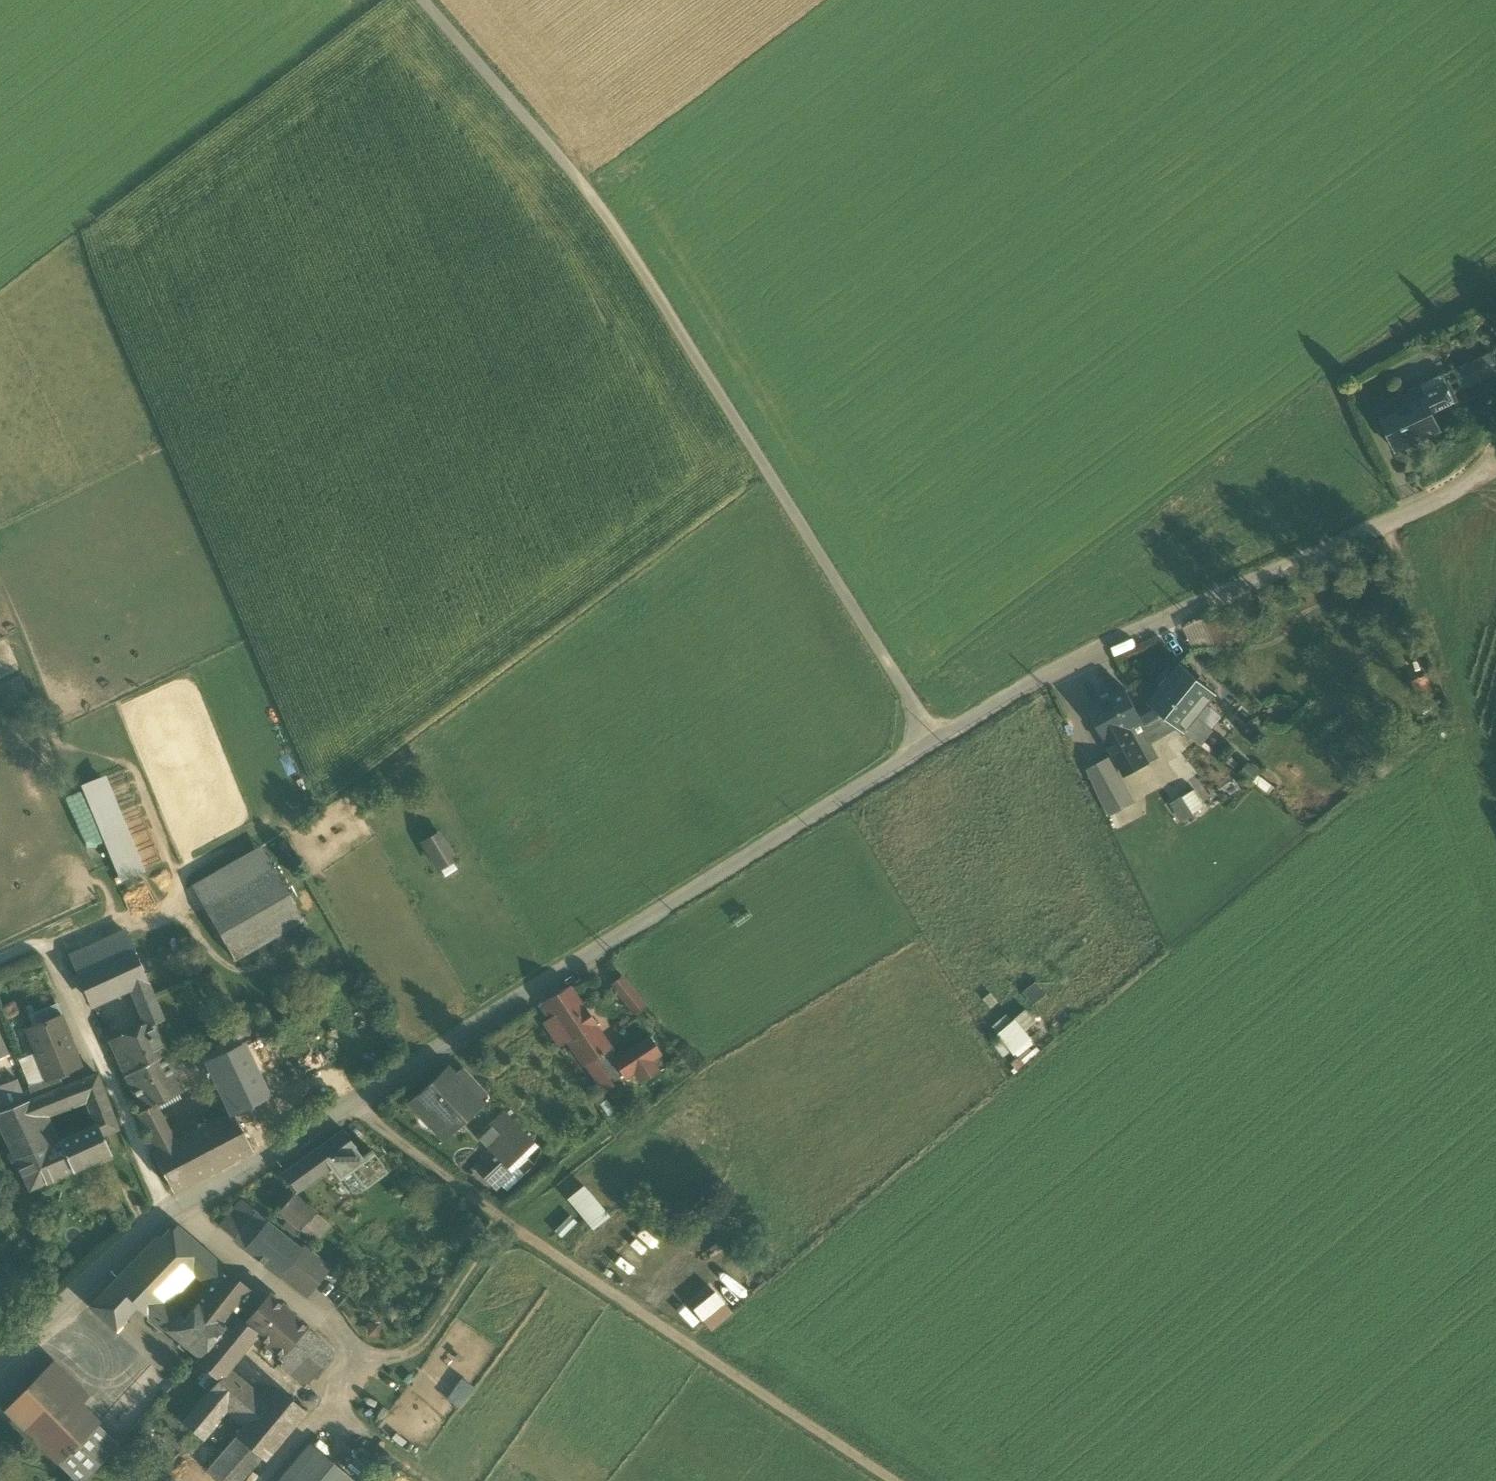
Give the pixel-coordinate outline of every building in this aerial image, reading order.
[(1453,370),(1463,391),(1495,376),(1495,366),(1490,353),(1453,370)] [(1417,386),(1422,397),(1424,396),(1430,409),(1452,398),(1440,375),(1417,386)] [(1440,429),(1430,409),(1424,396),(1422,397),(1380,417),(1395,450),(1440,429)] [(1230,613),(1206,625),(1215,646),(1240,635),(1230,613)] [(1215,646),(1206,625),(1203,619),(1184,628),(1193,649),(1216,648),(1215,646)] [(1182,665),(1149,705),(1166,718),(1178,728),(1184,733),(1200,745),(1213,730),(1197,717),(1207,705),(1216,694),(1182,665)] [(1433,691),(1428,676),(1412,681),(1417,697),(1433,691)] [(1143,731),(1166,718),(1149,705),(1138,711),(1125,689),(1088,709),(1125,777),(1148,765),(1146,760),(1156,754),(1150,743),(1143,731)] [(1222,718),(1207,705),(1197,717),(1213,730),(1222,718)] [(1178,728),(1166,718),(1143,731),(1150,743),(1178,728)] [(1115,798),(1121,808),(1132,802),(1109,760),(1088,772),(1102,804),(1115,798)] [(1261,773),(1248,763),(1240,773),(1253,784),(1261,773)] [(103,778),(98,780),(116,825),(121,823),(103,778)] [(83,787),(102,832),(116,825),(98,780),(83,787)] [(1191,809),(1194,815),(1205,808),(1194,790),(1183,797),(1184,799),(1191,809)] [(1115,798),(1102,804),(1107,815),(1121,808),(1115,798)] [(1173,806),(1180,816),(1191,809),(1184,799),(1173,806)] [(1191,809),(1180,816),(1183,822),(1194,815),(1191,809)] [(121,823),(116,825),(136,873),(141,871),(121,823)] [(121,879),(136,873),(116,825),(102,832),(121,879)] [(424,843),(438,867),(453,859),(439,835),(424,843)] [(261,846),(228,865),(231,871),(247,862),(256,877),(273,867),(261,846)] [(217,899),(256,877),(247,862),(231,871),(228,865),(205,878),(217,899)] [(204,907),(234,959),(303,919),(273,867),(256,877),(217,899),(204,907)] [(204,907),(217,899),(205,878),(192,886),(204,907)] [(70,955),(78,973),(133,949),(126,931),(70,955)] [(146,977),(133,949),(78,973),(90,1002),(130,984),(146,977)] [(170,1031),(146,977),(130,984),(135,996),(134,996),(146,1025),(155,1021),(162,1035),(170,1031)] [(612,986),(633,1013),(645,1004),(623,977),(612,986)] [(1025,990),(1034,1002),(1046,992),(1037,980),(1025,990)] [(585,1062),(593,1057),(608,1047),(568,987),(545,1002),(555,1017),(569,1038),(585,1062)] [(1027,1028),(1038,1019),(1028,1007),(1014,1019),(1008,1012),(992,1025),(1018,1055),(1037,1040),(1027,1028)] [(45,1079),(46,1080),(59,1075),(81,1066),(61,1015),(25,1029),(35,1052),(45,1079)] [(543,1025),(557,1046),(569,1038),(555,1017),(543,1025)] [(230,1111),(266,1094),(244,1047),(260,1039),(251,1020),(185,1051),(196,1073),(209,1067),(230,1111)] [(111,1040),(125,1075),(164,1055),(169,1052),(162,1035),(155,1021),(146,1025),(111,1040)] [(648,1037),(615,1059),(613,1060),(623,1075),(625,1078),(634,1072),(651,1061),(660,1055),(648,1037)] [(282,1086),(260,1039),(244,1047),(266,1094),(282,1086)] [(615,1059),(608,1047),(593,1057),(610,1083),(623,1075),(613,1060),(615,1059)] [(45,1079),(35,1052),(17,1059),(28,1086),(45,1079)] [(183,1091),(164,1055),(125,1075),(144,1111),(156,1105),(183,1091)] [(585,1062),(602,1088),(610,1083),(593,1057),(585,1062)] [(651,1061),(634,1072),(639,1079),(656,1068),(651,1061)] [(453,1077),(478,1103),(487,1094),(463,1067),(453,1077)] [(0,1082),(0,1111),(32,1098),(22,1073),(0,1082)] [(411,1102),(441,1134),(457,1120),(456,1119),(464,1112),(468,1116),(480,1105),(478,1103),(453,1077),(450,1073),(440,1082),(441,1084),(435,1090),(434,1088),(430,1084),(411,1102)] [(87,1099),(104,1092),(97,1074),(0,1112),(0,1122),(31,1188),(64,1174),(56,1155),(65,1152),(59,1139),(50,1143),(36,1112),(71,1097),(75,1104),(87,1099)] [(28,1086),(33,1098),(63,1086),(59,1075),(46,1080),(45,1079),(28,1086)] [(87,1099),(94,1116),(110,1109),(104,1092),(87,1099)] [(139,1114),(150,1135),(167,1126),(156,1105),(144,1111),(139,1114)] [(117,1127),(110,1109),(94,1116),(97,1123),(102,1134),(117,1127)] [(230,1111),(175,1140),(157,1149),(153,1151),(174,1191),(251,1151),(230,1111)] [(500,1162),(506,1168),(534,1142),(514,1121),(506,1113),(479,1139),(486,1147),(500,1162)] [(56,1155),(64,1174),(110,1154),(102,1134),(97,1123),(59,1139),(65,1152),(56,1155)] [(175,1140),(167,1126),(150,1135),(157,1149),(175,1140)] [(363,1158),(362,1157),(356,1149),(357,1148),(342,1128),(282,1173),(297,1193),(333,1166),(340,1176),(363,1158)] [(512,1175),(501,1186),(507,1191),(524,1175),(517,1167),(539,1146),(534,1142),(506,1168),(512,1175)] [(363,1158),(340,1176),(353,1193),(386,1169),(372,1150),(362,1157),(363,1158)] [(506,1168),(500,1162),(484,1178),(496,1191),(501,1186),(512,1175),(506,1168)] [(609,1216),(583,1185),(567,1199),(592,1230),(609,1216)] [(278,1211),(300,1230),(316,1213),(293,1194),(278,1211)] [(216,1227),(244,1251),(248,1247),(267,1223),(239,1200),(216,1227)] [(330,1225),(316,1213),(300,1230),(314,1242),(330,1225)] [(570,1214),(553,1230),(560,1238),(577,1221),(570,1214)] [(248,1247),(280,1273),(300,1250),(267,1223),(248,1247)] [(179,1257),(195,1270),(208,1254),(176,1226),(163,1242),(157,1236),(89,1307),(115,1331),(135,1308),(150,1291),(179,1257)] [(301,1247),(300,1250),(280,1273),(306,1294),(327,1268),(301,1247)] [(224,1267),(208,1254),(195,1270),(198,1274),(211,1284),(224,1267)] [(159,1304),(163,1307),(198,1274),(195,1270),(179,1257),(150,1291),(159,1304)] [(211,1284),(196,1303),(225,1327),(235,1315),(234,1314),(251,1291),(224,1267),(211,1284)] [(159,1304),(150,1291),(135,1308),(148,1318),(159,1304)] [(715,1292),(693,1310),(702,1320),(701,1320),(710,1330),(732,1311),(724,1302),(723,1302),(715,1292)] [(270,1297),(246,1324),(259,1334),(257,1336),(284,1360),(309,1381),(331,1355),(331,1349),(270,1297)] [(199,1357),(225,1327),(196,1303),(184,1318),(179,1314),(177,1316),(164,1330),(199,1357)] [(163,1307),(159,1304),(148,1318),(164,1330),(177,1316),(163,1307)] [(248,1346),(257,1336),(259,1334),(246,1324),(235,1315),(225,1327),(199,1357),(196,1361),(218,1380),(219,1381),(226,1372),(239,1358),(238,1357),(247,1346),(248,1346)] [(54,1360),(44,1369),(79,1404),(89,1395),(54,1360)] [(304,1387),(309,1381),(284,1360),(279,1366),(304,1387)] [(78,1480),(84,1480),(118,1444),(79,1404),(44,1369),(8,1409),(78,1480)] [(226,1410),(244,1426),(263,1404),(226,1372),(219,1381),(218,1380),(181,1422),(201,1439),(226,1410)] [(475,1387),(463,1378),(447,1399),(459,1408),(475,1387)] [(277,1387),(263,1404),(244,1426),(235,1437),(238,1439),(259,1458),(262,1460),(304,1410),(277,1387)] [(238,1439),(230,1449),(251,1467),(259,1458),(238,1439)] [(310,1443),(278,1480),(355,1480),(310,1443)] [(219,1480),(239,1480),(251,1467),(230,1449),(209,1473),(219,1480)]
